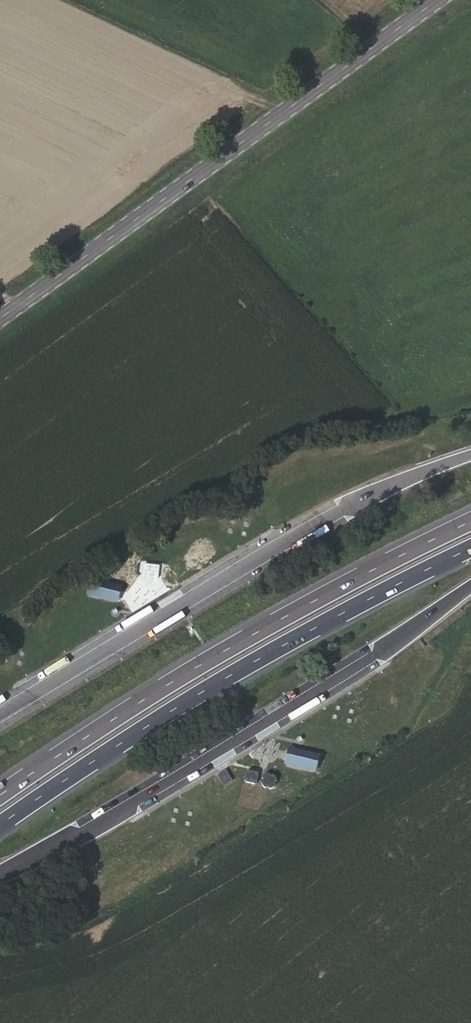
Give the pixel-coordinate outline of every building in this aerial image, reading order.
[(137,563),(130,567),(132,569),(129,571),(133,577),(135,576),(137,578),(143,575),(147,576),(146,579),(158,582),(161,570),(149,567),(148,570),(144,569),(141,564),(138,565),(137,563)] [(118,605),(122,588),(91,581),(87,598),(118,605)] [(80,657),(110,639),(106,634),(77,652),(80,657)] [(349,687),(375,669),(372,665),(346,682),(349,687)] [(315,774),(319,758),(288,749),(283,765),(315,774)] [(273,786),(275,784),(271,778),(269,779),(268,777),(262,780),(258,778),(259,775),(247,771),(243,783),(255,787),(256,784),(260,785),(263,791),(266,790),(267,792),(274,789),(273,786)] [(225,772),(216,777),(223,787),(232,782),(225,772)]
